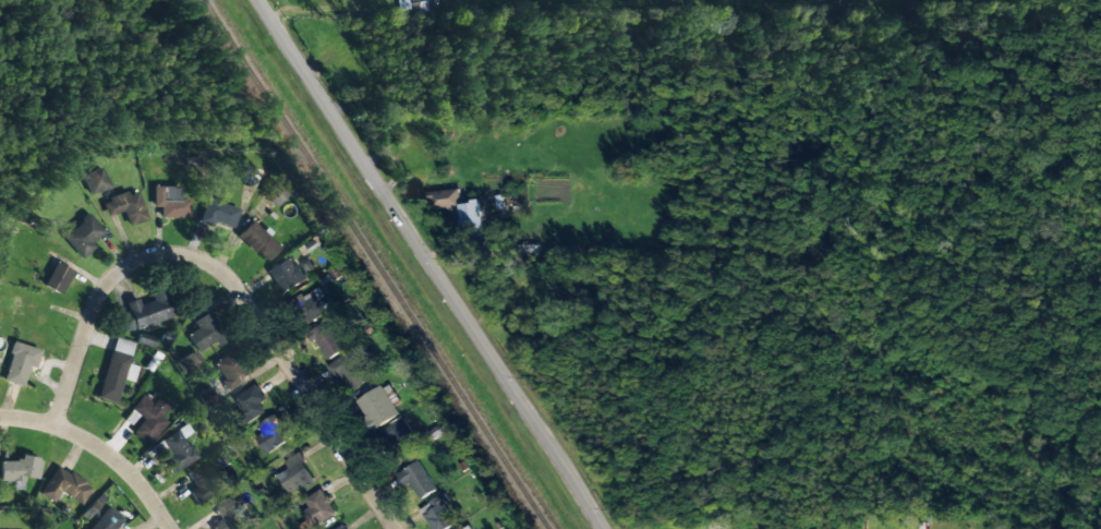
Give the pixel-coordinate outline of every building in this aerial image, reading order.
[(111,188),(104,168),(84,175),(91,195),(111,188)] [(153,208),(160,207),(160,219),(189,218),(188,199),(180,199),(180,187),(152,187),(153,208)] [(461,208),(459,189),(429,192),(431,211),(461,208)] [(137,193),(129,195),(127,192),(101,202),(107,217),(122,212),(128,227),(147,220),(137,193)] [(212,228),(214,222),(232,229),(239,210),(207,198),(198,222),(212,228)] [(463,229),(483,229),(482,202),(462,203),(463,229)] [(62,238),(82,259),(95,246),(92,243),(104,232),(88,214),(62,238)] [(267,236),(268,235),(252,220),(237,236),(265,263),(279,248),(267,236)] [(289,266),(286,260),(268,269),(281,294),(307,281),(298,262),(289,266)] [(62,294),(72,270),(53,262),(44,287),(62,294)] [(328,311),(320,300),(325,297),(319,288),(305,297),(303,294),(291,301),(307,325),(328,311)] [(122,332),(145,327),(145,331),(157,328),(156,322),(172,319),(166,290),(150,293),(152,302),(139,305),(138,300),(126,302),(128,312),(118,314),(122,332)] [(192,321),(196,330),(187,334),(196,352),(216,343),(217,346),(225,342),(211,312),(192,321)] [(306,333),(310,342),(316,339),(327,360),(346,350),(334,326),(325,330),(322,325),(306,333)] [(98,399),(116,404),(122,380),(133,382),(137,366),(129,364),(134,343),(113,338),(98,399)] [(27,367),(35,369),(39,349),(13,343),(3,381),(22,386),(27,367)] [(359,350),(331,364),(347,393),(368,382),(361,370),(368,367),(359,350)] [(201,364),(196,352),(175,361),(180,373),(201,364)] [(227,389),(248,379),(234,352),(213,362),(227,389)] [(356,400),(372,430),(400,416),(393,404),(398,401),(389,383),(356,400)] [(247,421),(262,412),(258,405),(266,401),(256,384),(233,398),(247,421)] [(196,395),(205,410),(218,402),(209,387),(196,395)] [(132,434),(148,446),(166,422),(161,418),(169,406),(157,397),(152,404),(141,395),(130,410),(142,419),(132,434)] [(290,441),(277,414),(261,422),(266,432),(256,436),(265,453),(290,441)] [(197,459),(184,438),(191,433),(186,424),(160,441),(168,455),(163,458),(173,474),(197,459)] [(283,462),(287,469),(277,475),(288,493),(313,478),(298,453),(283,462)] [(23,482),(23,478),(39,479),(39,457),(18,456),(18,462),(0,461),(0,482),(23,482)] [(418,501),(437,490),(418,461),(400,472),(418,501)] [(190,491),(195,504),(225,490),(214,465),(206,469),(204,463),(187,471),(195,489),(190,491)] [(60,492),(81,505),(91,487),(56,466),(39,495),(53,503),(60,492)] [(308,508),(302,512),(310,528),(336,515),(323,489),(304,499),(308,508)] [(449,502),(446,495),(421,507),(431,528),(448,528),(455,526),(445,505),(449,502)] [(210,528),(211,528),(248,528),(249,528),(230,497),(216,505),(224,519),(210,528)] [(122,519),(107,507),(89,528),(115,528),(122,519)]
